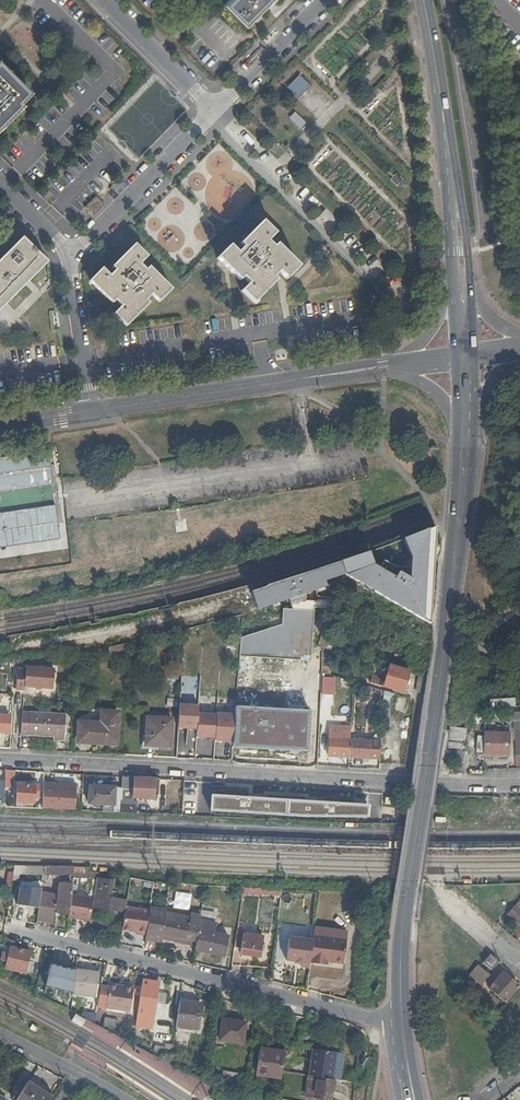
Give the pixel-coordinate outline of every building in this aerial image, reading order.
[(225,4),(245,25),(271,0),(229,0),(225,4)] [(23,109),(22,107),(31,96),(0,66),(0,132),(23,109)] [(300,75),(287,87),(298,99),(311,86),(300,75)] [(295,112),(290,118),(301,129),(307,123),(295,112)] [(230,245),(217,257),(239,280),(242,277),(248,283),(241,290),(254,303),(276,281),(273,277),(278,272),(286,279),(299,266),(277,244),(273,247),(267,241),(275,233),(263,220),(239,244),(243,246),(237,252),(230,245)] [(47,261),(24,236),(0,260),(0,309),(47,261)] [(102,268),(89,280),(112,303),(115,300),(121,306),(114,314),(126,326),(149,303),(146,300),(151,294),(158,301),(171,289),(149,266),(146,269),(140,264),(147,256),(135,244),(112,266),(115,270),(109,275),(102,268)] [(0,457),(0,491),(52,484),(48,451),(0,457)] [(0,513),(0,546),(60,538),(56,506),(0,513)] [(431,533),(401,533),(401,577),(400,577),(400,619),(431,619),(431,533)] [(330,637),(323,633),(321,638),(318,646),(323,648),(322,672),(329,674),(329,673),(330,673),(331,649),(326,647),(330,637)] [(409,671),(402,669),(389,665),(387,674),(384,674),(383,679),(373,676),(370,683),(403,692),(409,671)] [(24,686),(52,688),(53,669),(26,667),(25,671),(17,670),(16,689),(24,690),(24,686)] [(328,680),(329,674),(322,672),(320,715),(328,715),(328,701),(325,701),(326,680),(328,680)] [(424,679),(418,675),(416,689),(422,691),(424,679)] [(391,709),(392,694),(383,691),(382,715),(388,715),(389,709),(391,709)] [(403,713),(406,698),(397,697),(394,711),(403,713)] [(489,699),(490,708),(515,707),(515,698),(489,699)] [(198,706),(180,705),(178,727),(196,728),(197,715),(198,706)] [(102,725),(98,724),(79,723),(78,742),(105,744),(106,743),(116,743),(117,713),(103,713),(102,725)] [(235,715),(216,714),(216,716),(215,737),(214,740),(233,741),(235,715)] [(8,733),(9,716),(0,715),(0,733),(8,733)] [(216,716),(197,715),(196,728),(196,736),(215,737),(216,716)] [(327,728),(328,715),(320,715),(319,722),(319,727),(327,728)] [(20,734),(20,735),(28,735),(28,736),(56,738),(56,740),(66,741),(67,719),(29,717),(29,718),(22,718),(20,734)] [(146,745),(170,746),(171,719),(147,718),(146,745)] [(329,727),(328,756),(348,757),(349,739),(350,728),(329,727)] [(446,754),(483,755),(483,733),(475,733),(476,729),(472,729),(471,738),(449,737),(446,754)] [(483,733),(483,755),(509,756),(509,734),(483,733)] [(349,739),(348,757),(379,759),(380,741),(349,739)] [(13,771),(5,770),(5,780),(5,785),(14,785),(13,771)] [(154,799),(155,779),(122,777),(121,788),(133,789),(133,798),(154,799)] [(43,806),(72,807),(75,785),(45,783),(43,806)] [(38,796),(39,785),(17,784),(17,802),(31,803),(34,803),(34,796),(38,796)] [(121,800),(121,788),(89,786),(88,805),(113,806),(112,812),(120,813),(121,800)] [(368,804),(211,795),(211,811),(368,816),(368,804)] [(137,801),(121,800),(120,813),(136,813),(137,801)] [(45,867),(15,866),(13,878),(20,878),(21,872),(44,873),(45,867)] [(75,867),(45,867),(44,873),(43,880),(48,880),(49,874),(74,876),(74,872),(75,867)] [(13,878),(12,886),(28,887),(29,879),(20,878),(13,878)] [(41,892),(37,919),(47,922),(48,918),(53,920),(55,913),(69,915),(71,895),(72,894),(73,885),(63,884),(61,895),(58,894),(41,892)] [(109,898),(111,886),(98,884),(94,907),(125,912),(126,901),(109,898)] [(69,915),(69,917),(90,921),(93,898),(71,895),(69,915)] [(150,905),(147,934),(165,936),(169,908),(150,905)] [(514,907),(507,915),(519,926),(519,912),(514,907)] [(146,936),(149,911),(126,908),(122,930),(137,933),(136,935),(146,936)] [(200,921),(201,916),(191,914),(190,922),(179,920),(180,919),(171,917),(170,922),(168,921),(166,934),(197,940),(200,921)] [(197,940),(196,950),(225,956),(229,937),(217,935),(218,925),(200,921),(197,940)] [(316,925),(314,933),(346,938),(348,929),(316,925)] [(244,929),(238,928),(235,947),(242,948),(241,953),(261,956),(264,936),(244,933),(244,929)] [(312,950),(344,955),(346,938),(314,933),(313,941),(312,950)] [(312,950),(313,941),(290,937),(287,960),(301,962),(301,966),(309,968),(310,963),(312,950)] [(18,941),(7,939),(6,945),(10,947),(9,954),(3,952),(1,960),(7,961),(6,968),(25,973),(30,952),(16,948),(18,941)] [(342,965),(344,955),(312,950),(310,963),(326,965),(327,962),(342,965)] [(491,971),(498,962),(490,955),(483,963),(491,971)] [(478,965),(470,973),(483,984),(490,976),(478,965)] [(74,971),(49,966),(44,988),(72,994),(74,971)] [(76,970),(73,992),(96,995),(99,973),(88,971),(76,970)] [(505,1003),(519,988),(503,974),(489,989),(505,1003)] [(142,984),(136,1025),(151,1027),(154,1009),(159,982),(148,980),(147,985),(142,984)] [(133,985),(109,982),(106,1005),(130,1009),(133,985)] [(180,1001),(176,1026),(197,1029),(201,1005),(180,1001)] [(80,1028),(84,1020),(74,1015),(70,1023),(80,1028)] [(117,1028),(118,1020),(108,1018),(106,1026),(117,1028)] [(242,1042),(245,1022),(224,1018),(220,1039),(242,1042)] [(155,1044),(153,1054),(170,1063),(173,1044),(164,1043),(163,1046),(155,1044)] [(311,1055),(312,1049),(309,1048),(300,1046),(299,1053),(311,1055)] [(256,1073),(281,1078),(282,1072),(285,1054),(275,1052),(276,1049),(269,1047),(268,1051),(259,1049),(256,1073)] [(332,1079),(334,1065),(336,1053),(312,1049),(311,1055),(308,1076),(314,1077),(332,1079)] [(192,1062),(185,1058),(181,1065),(188,1069),(192,1063),(192,1062)] [(333,1080),(341,1081),(343,1066),(334,1065),(332,1079),(333,1080)] [(243,1089),(246,1090),(248,1078),(246,1077),(246,1073),(237,1072),(235,1087),(243,1088),(243,1089)] [(246,1090),(245,1094),(255,1095),(256,1083),(253,1083),(254,1077),(248,1077),(248,1078),(246,1090)] [(330,1099),(333,1080),(332,1079),(314,1077),(312,1085),(315,1085),(313,1097),(330,1099)] [(51,1097),(28,1082),(16,1099),(49,1099),(51,1097)]
